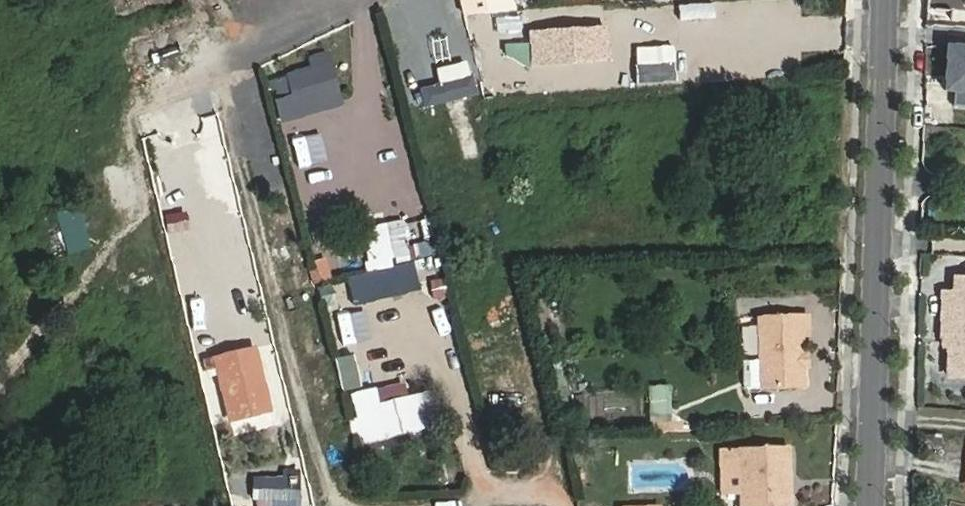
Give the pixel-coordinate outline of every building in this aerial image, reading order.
[(506,0),(460,0),(462,11),(508,8),(506,0)] [(602,30),(531,34),(534,64),(604,60),(602,30)] [(964,106),(964,47),(947,47),(945,90),(953,90),(952,106),(964,106)] [(333,92),(324,63),(265,80),(268,92),(285,87),(293,114),(312,109),(309,99),(333,92)] [(336,102),(333,92),(309,99),(312,109),(336,102)] [(348,278),(355,302),(418,285),(412,261),(348,278)] [(942,336),(952,336),(952,342),(949,342),(948,376),(964,376),(964,279),(956,278),(956,293),(943,293),(942,336)] [(336,302),(331,284),(319,287),(324,305),(336,302)] [(758,318),(762,388),(803,387),(801,335),(808,334),(807,317),(758,318)] [(251,357),(248,346),(226,352),(229,363),(251,357)] [(226,418),(264,408),(251,357),(229,363),(226,352),(210,356),(226,418)] [(404,382),(373,390),(377,407),(409,399),(404,382)] [(650,412),(667,412),(668,389),(651,388),(650,412)] [(353,395),(358,412),(365,440),(385,435),(416,427),(409,399),(377,407),(373,390),(353,395)] [(764,447),(736,449),(739,505),(793,505),(790,445),(764,447)]
